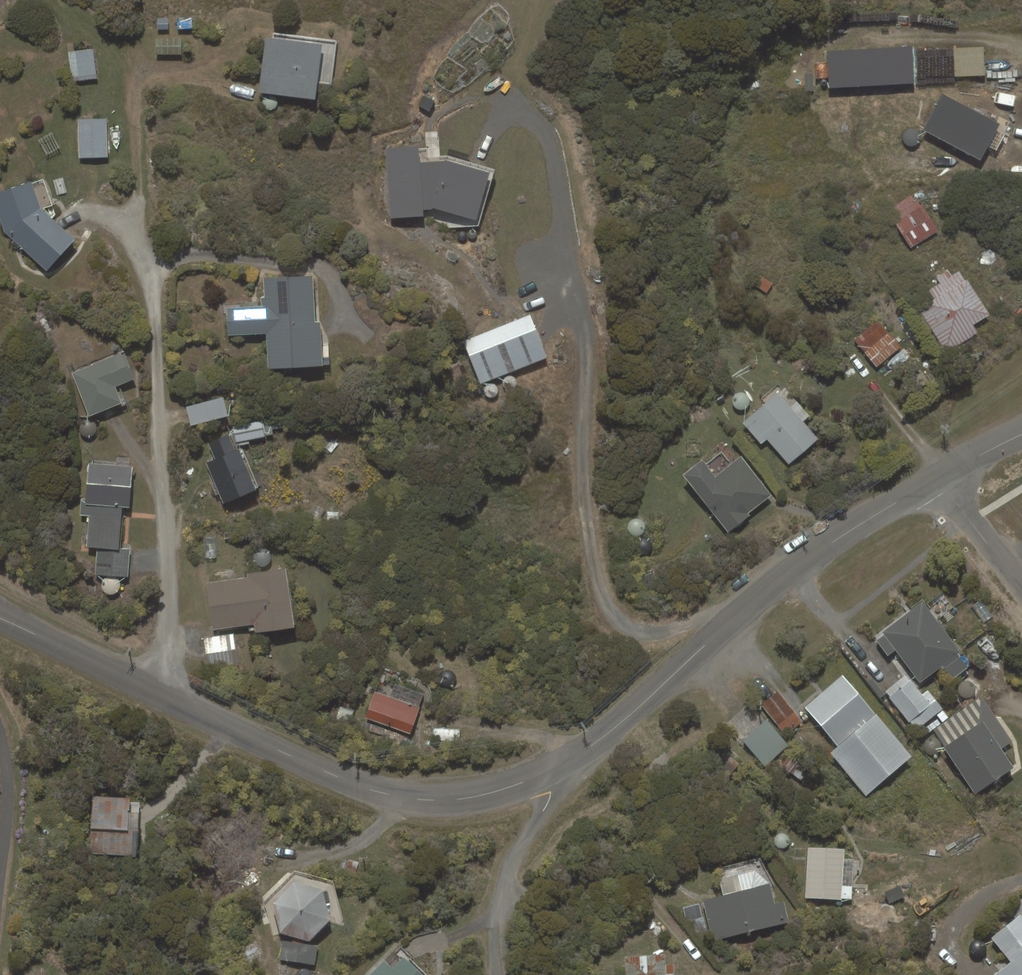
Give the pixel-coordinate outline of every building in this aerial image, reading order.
[(157,18),(157,29),(169,30),(169,19),(157,18)] [(323,45),(266,37),(258,92),(315,100),(323,45)] [(827,51),(829,88),(916,84),(914,46),(827,51)] [(984,47),(953,48),(955,77),(985,76),(984,47)] [(93,49),(68,52),(71,81),(97,78),(93,49)] [(942,93),(923,130),(980,160),(988,146),(996,151),(1005,135),(997,130),(1000,124),(942,93)] [(424,96),(418,106),(430,111),(435,101),(424,96)] [(107,118),(78,119),(79,158),(108,157),(107,118)] [(391,218),(423,216),(423,210),(432,209),(432,208),(476,220),(490,172),(447,161),(419,162),(418,146),(386,149),(391,218)] [(0,192),(0,219),(4,232),(46,271),(76,239),(52,218),(56,213),(44,178),(0,192)] [(938,230),(919,202),(916,204),(911,195),(887,210),(911,247),(938,230)] [(973,325),(990,314),(968,279),(965,281),(959,271),(952,276),(948,269),(936,277),(939,283),(928,290),(934,298),(918,308),(946,353),(978,333),(973,325)] [(266,334),(268,369),(323,366),(323,365),(329,365),(329,357),(322,358),(321,322),(315,322),(313,275),(263,278),(264,297),(261,298),(261,306),(227,308),(228,335),(266,334)] [(754,285),(766,293),(773,284),(760,276),(754,285)] [(547,358),(530,314),(463,341),(480,384),(547,358)] [(877,367),(901,347),(878,319),(854,339),(877,367)] [(72,373),(89,417),(122,403),(115,387),(134,379),(124,352),(72,373)] [(790,407),(778,393),(742,423),(761,445),(766,440),(788,465),(819,439),(803,421),(810,416),(797,401),(790,407)] [(223,397),(186,407),(191,426),(228,416),(223,397)] [(236,443),(266,436),(264,425),(262,420),(232,426),(236,443)] [(264,425),(266,436),(273,434),(272,430),(282,428),(281,422),(264,425)] [(215,459),(206,463),(214,483),(211,484),(216,495),(219,494),(223,504),(256,490),(239,449),(235,451),(228,434),(208,443),(215,459)] [(331,453),(339,444),(332,438),(325,448),(331,453)] [(702,460),(682,475),(728,533),(750,515),(749,513),(772,495),(741,455),(715,477),(702,460)] [(133,467),(89,463),(86,498),(81,498),(80,515),(89,516),(89,518),(86,517),(86,522),(88,522),(86,547),(97,548),(94,574),(128,577),(131,549),(119,548),(123,507),(129,508),(133,467)] [(319,524),(326,510),(315,505),(309,519),(319,524)] [(339,512),(327,511),(327,520),(338,521),(339,512)] [(255,633),(295,627),(286,568),(246,573),(247,577),(207,583),(212,631),(254,625),(255,633)] [(969,667),(922,603),(883,632),(920,683),(943,666),(953,679),(969,667)] [(239,666),(235,633),(204,637),(208,670),(239,666)] [(866,794),(911,757),(843,676),(805,707),(838,747),(831,753),(866,794)] [(911,679),(888,697),(914,730),(942,709),(928,691),(923,695),(911,679)] [(374,691),(365,718),(410,734),(420,707),(419,707),(423,694),(395,684),(390,697),(374,691)] [(777,691),(760,704),(785,735),(802,721),(777,691)] [(1013,743),(982,697),(934,730),(975,794),(1013,767),(1013,743)] [(354,711),(340,706),(335,719),(349,724),(354,711)] [(789,746),(767,720),(743,741),(765,766),(789,746)] [(139,799),(93,796),(89,854),(135,857),(139,799)] [(844,849),(808,847),(806,898),(841,900),(844,849)] [(330,920),(323,890),(294,882),(274,904),(280,933),(308,942),(330,920)] [(774,904),(769,884),(703,900),(714,941),(789,922),(784,902),(774,904)] [(1020,914),(990,938),(1010,963),(995,974),(1021,974),(1021,916),(1020,914)] [(625,958),(626,974),(665,974),(664,955),(625,958)] [(369,974),(422,974),(404,957),(392,969),(383,960),(369,974)]
